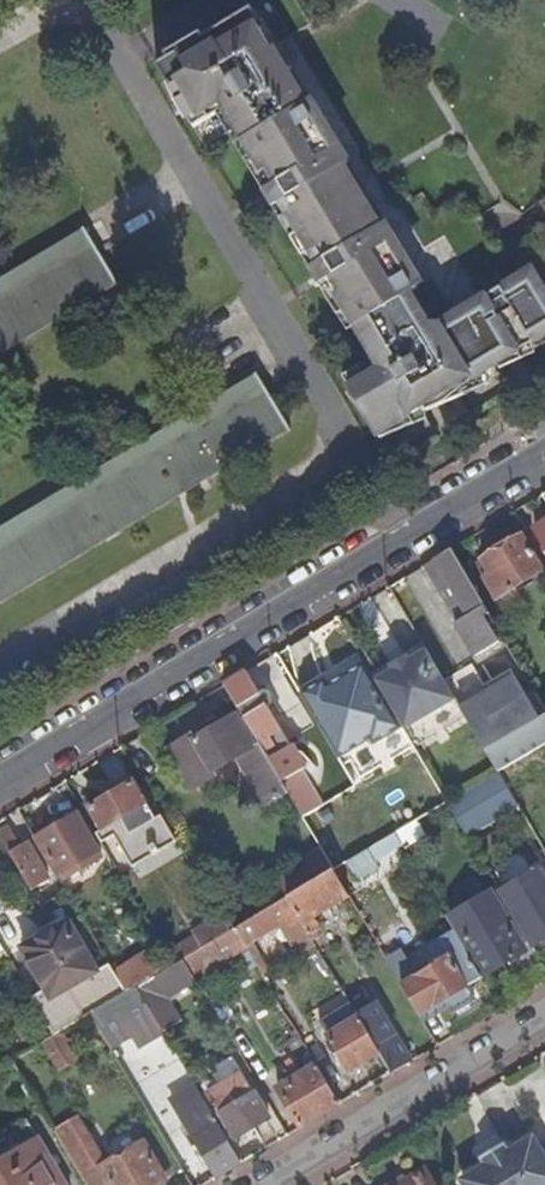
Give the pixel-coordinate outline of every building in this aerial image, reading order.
[(277,60),(269,45),(265,47),(247,17),(199,47),(195,41),(159,63),(162,68),(153,74),(190,133),(220,117),(238,149),(248,163),(240,167),(268,213),(276,208),(284,222),(276,227),(299,263),(307,259),(315,271),(306,275),(335,323),(344,317),(371,364),(367,369),(364,375),(356,374),(341,383),(350,397),(346,401),(360,418),(362,416),(376,432),(373,436),(382,446),(401,438),(398,430),(428,413),(458,394),(490,376),(497,371),(519,358),(534,349),(536,354),(544,350),(544,293),(534,275),(484,305),(454,323),(441,330),(429,331),(409,299),(416,295),(408,279),(404,282),(391,264),(400,257),(392,245),(384,251),(375,236),(378,234),(340,173),(337,175),(328,161),(336,155),(328,142),(320,147),(308,129),(311,127),(282,80),(276,85),(265,68),(277,60)] [(287,77),(277,60),(265,68),(276,85),(282,80),(287,77)] [(316,124),(311,127),(308,129),(320,147),(328,142),(316,124)] [(248,163),(238,149),(232,153),(240,167),(248,163)] [(345,170),(336,155),(328,161),(337,175),(340,173),(345,170)] [(276,208),(268,213),(276,227),(284,222),(276,208)] [(83,231),(86,236),(0,287),(0,353),(113,284),(118,290),(121,287),(86,229),(83,231)] [(382,231),(378,234),(375,236),(384,251),(392,245),(382,231)] [(413,276),(400,257),(391,264),(404,282),(408,279),(413,276)] [(299,263),(306,275),(315,271),(307,259),(299,263)] [(451,317),(454,323),(484,305),(481,299),(451,317)] [(523,365),(519,358),(497,371),(501,376),(523,365)] [(491,391),(490,376),(458,394),(462,403),(491,391)] [(252,380),(255,384),(0,538),(0,605),(285,433),(288,437),(292,435),(255,378),(252,380)] [(462,403),(458,394),(428,413),(429,417),(462,403)] [(429,417),(428,413),(398,430),(401,438),(430,425),(429,417)] [(535,536),(544,552),(544,530),(535,536)] [(500,597),(541,573),(520,538),(486,557),(496,573),(489,577),(500,597)] [(449,552),(421,569),(455,625),(454,626),(473,658),(497,644),(486,624),(490,622),(449,552)] [(393,672),(374,683),(401,729),(403,733),(454,703),(424,653),(408,663),(393,672)] [(390,668),(393,672),(408,663),(405,659),(390,668)] [(374,683),(364,666),(331,686),(328,681),(298,698),(336,761),(375,738),(378,742),(401,729),(374,683)] [(497,775),(544,747),(544,720),(540,723),(511,673),(484,688),(488,695),(459,712),(497,775)] [(259,695),(247,674),(223,688),(257,746),(283,789),(295,810),(301,821),(322,809),(301,773),(304,772),(303,770),(308,762),(301,754),(294,755),(287,744),(294,739),(280,726),(277,727),(267,709),(272,705),(273,700),(267,690),(259,695)] [(283,789),(257,746),(253,749),(234,719),(193,743),(190,739),(168,753),(192,793),(215,779),(212,774),(246,754),(271,796),(283,789)] [(516,807),(497,775),(446,805),(445,806),(465,838),(516,807)] [(160,819),(144,792),(137,795),(130,784),(86,811),(100,834),(119,823),(128,838),(148,827),(160,819)] [(283,789),(271,796),(284,817),(295,810),(283,789)] [(57,879),(97,855),(74,817),(35,840),(57,879)] [(160,819),(148,827),(151,832),(159,831),(165,827),(160,819)] [(412,826),(394,837),(400,847),(418,836),(412,826)] [(163,838),(169,834),(165,827),(159,831),(163,838)] [(11,837),(0,844),(30,894),(48,883),(26,846),(19,850),(11,837)] [(531,950),(544,942),(544,887),(536,872),(498,894),(531,950)] [(308,888),(285,901),(311,945),(319,940),(316,934),(318,933),(311,921),(347,899),(332,873),(308,888)] [(278,889),(285,901),(308,888),(301,875),(278,889)] [(484,978),(525,954),(490,894),(448,919),(484,978)] [(285,901),(234,932),(244,949),(277,930),(294,957),(312,947),(311,945),(285,901)] [(70,915),(75,912),(72,905),(66,909),(70,915)] [(212,946),(229,935),(218,917),(189,933),(193,940),(200,952),(212,946)] [(229,933),(234,930),(230,922),(224,926),(229,933)] [(115,978),(108,965),(96,973),(66,923),(53,931),(100,1012),(126,996),(115,978)] [(61,1035),(90,1018),(100,1012),(53,931),(19,952),(44,993),(31,1000),(44,1022),(54,1039),(61,1035)] [(234,932),(229,935),(212,946),(223,965),(241,954),(245,952),(244,949),(234,932)] [(193,940),(164,956),(172,969),(182,963),(200,952),(193,940)] [(453,954),(461,950),(458,944),(450,949),(453,954)] [(182,963),(194,982),(223,965),(212,946),(200,952),(182,963)] [(383,961),(417,1017),(444,1001),(454,995),(479,981),(461,950),(453,954),(443,961),(440,956),(430,961),(433,966),(413,977),(398,952),(383,961)] [(250,960),(248,957),(245,952),(241,954),(246,962),(250,960)] [(250,960),(252,963),(258,959),(255,953),(248,957),(250,960)] [(164,956),(163,954),(140,968),(149,983),(172,969),(164,956)] [(136,990),(145,1004),(150,1014),(154,1020),(162,1035),(181,1025),(167,1002),(195,985),(194,982),(182,963),(172,969),(149,983),(136,990)] [(149,983),(140,968),(138,965),(115,978),(126,996),(136,990),(149,983)] [(90,1018),(98,1033),(136,1011),(135,1010),(145,1004),(136,990),(126,996),(100,1012),(90,1018)] [(454,995),(444,1001),(449,1009),(459,1004),(454,995)] [(377,1056),(389,1077),(411,1064),(374,1004),(353,1016),(377,1056)] [(347,1074),(377,1056),(353,1016),(348,1007),(318,1025),(347,1074)] [(154,1020),(150,1014),(145,1017),(149,1023),(154,1020)] [(43,1046),(54,1039),(44,1022),(17,1038),(27,1056),(43,1046)] [(66,1045),(61,1035),(54,1039),(43,1046),(49,1056),(66,1045)] [(75,1061),(66,1045),(49,1056),(58,1071),(75,1061)] [(200,1099),(226,1143),(232,1139),(234,1143),(268,1122),(231,1059),(213,1069),(222,1084),(205,1094),(206,1095),(200,1099)] [(276,1091),(299,1130),(324,1115),(336,1108),(313,1069),(276,1091)] [(190,1139),(214,1181),(223,1176),(240,1166),(226,1143),(200,1099),(196,1092),(186,1098),(197,1119),(189,1123),(197,1135),(190,1139)] [(85,1184),(163,1184),(165,1184),(142,1145),(124,1156),(121,1150),(115,1154),(118,1160),(112,1163),(107,1166),(82,1124),(75,1129),(70,1121),(53,1132),(85,1184)] [(0,1151),(0,1184),(64,1184),(26,1123),(0,1138),(0,1139),(5,1148),(0,1151)] [(535,1142),(527,1140),(507,1152),(485,1165),(465,1177),(463,1184),(544,1184),(544,1159),(535,1142)] [(481,1160),(485,1165),(507,1152),(504,1146),(481,1160)] [(118,1160),(115,1154),(109,1157),(112,1163),(118,1160)] [(426,1170),(405,1183),(401,1184),(435,1184),(426,1170)]
